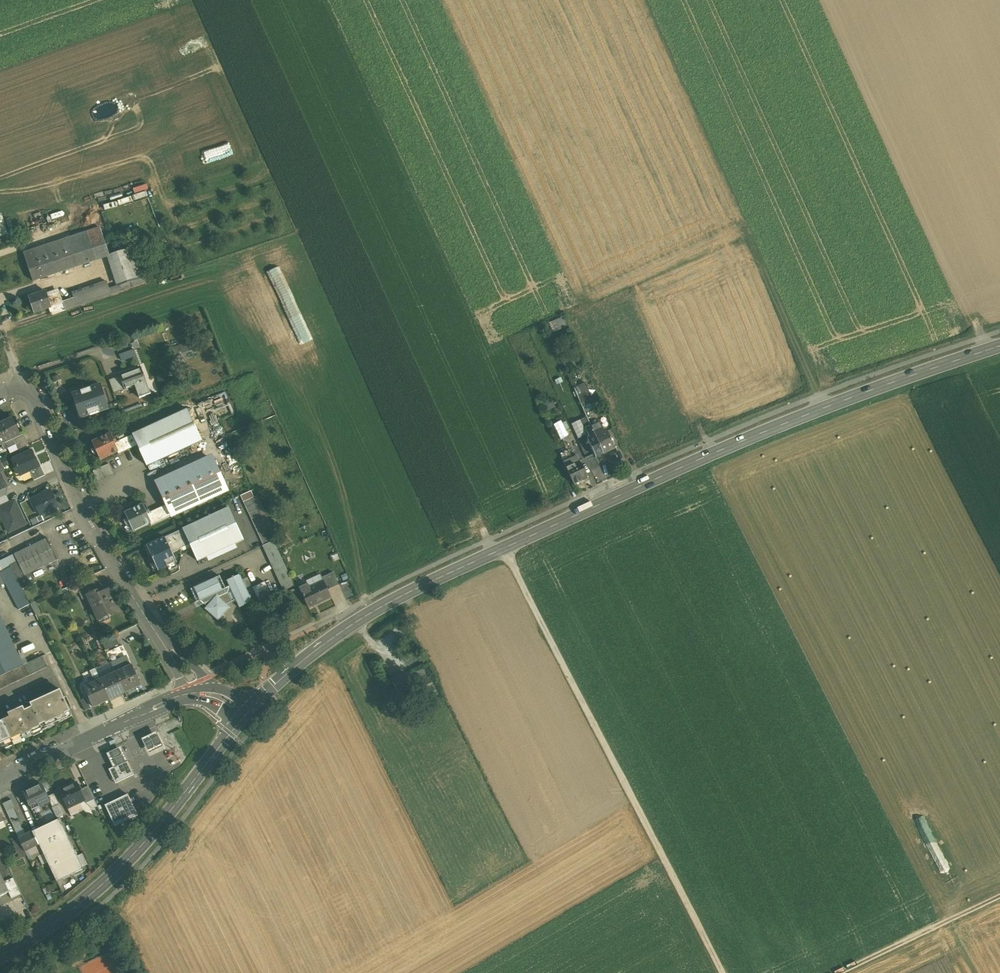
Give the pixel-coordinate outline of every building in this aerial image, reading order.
[(100,227),(51,244),(54,251),(66,247),(73,267),(109,255),(100,227)] [(0,240),(0,246),(10,243),(8,237),(0,240)] [(51,244),(24,253),(30,271),(40,268),(36,257),(54,251),(51,244)] [(54,251),(36,257),(40,268),(49,265),(52,274),(73,267),(66,247),(54,251)] [(143,278),(132,247),(109,255),(119,286),(143,278)] [(40,268),(30,271),(33,281),(52,274),(49,265),(40,268)] [(46,292),(29,297),(34,313),(49,308),(51,307),(48,296),(46,292)] [(59,292),(48,296),(51,307),(63,303),(59,292)] [(65,310),(63,303),(51,307),(49,308),(51,315),(65,310)] [(179,346),(168,349),(170,355),(181,351),(179,346)] [(132,350),(120,355),(122,361),(134,357),(132,350)] [(151,394),(141,368),(119,376),(124,390),(135,386),(139,398),(151,394)] [(114,393),(124,390),(119,376),(109,380),(114,393)] [(588,382),(577,385),(581,401),(592,398),(588,382)] [(90,388),(80,391),(72,394),(80,418),(88,415),(100,411),(109,408),(101,385),(90,388)] [(187,409),(132,434),(137,445),(147,466),(202,440),(187,409)] [(0,423),(0,446),(2,445),(4,450),(16,445),(13,439),(21,435),(12,417),(0,423)] [(554,423),(561,438),(569,435),(562,420),(554,423)] [(607,430),(604,431),(599,422),(591,426),(593,430),(603,453),(615,448),(607,430)] [(603,453),(593,430),(586,433),(589,438),(587,438),(596,457),(603,453)] [(110,433),(92,442),(100,460),(117,452),(118,451),(115,444),(117,443),(116,442),(113,434),(111,435),(110,433)] [(21,435),(13,439),(16,445),(18,450),(29,445),(24,434),(21,435)] [(132,434),(116,442),(117,443),(115,444),(118,451),(117,452),(118,454),(137,445),(132,434)] [(31,450),(13,459),(20,475),(30,471),(39,467),(39,466),(31,450)] [(572,458),(568,450),(565,451),(560,453),(564,462),(572,458)] [(210,458),(155,484),(165,505),(170,516),(225,490),(210,458)] [(587,478),(580,461),(566,467),(574,484),(587,478)] [(109,463),(93,471),(97,482),(114,474),(109,463)] [(40,466),(39,466),(39,467),(30,471),(34,480),(45,475),(40,466)] [(50,491),(36,498),(39,505),(36,506),(40,515),(41,515),(57,507),(58,507),(50,491)] [(10,503),(6,495),(0,498),(0,507),(10,503)] [(274,541),(253,497),(243,502),(264,545),(273,541),(274,541)] [(0,507),(0,515),(8,532),(26,524),(14,501),(10,503),(0,507)] [(143,504),(124,513),(133,531),(150,523),(151,522),(147,515),(150,514),(149,513),(146,505),(143,506),(143,504)] [(165,505),(149,513),(150,514),(147,515),(151,522),(150,523),(151,525),(170,516),(165,505)] [(57,507),(41,515),(44,522),(60,514),(57,507)] [(228,508),(183,529),(190,544),(197,561),(243,540),(228,508)] [(183,529),(164,537),(172,552),(190,544),(183,529)] [(164,537),(146,546),(158,571),(176,562),(172,552),(164,537)] [(47,538),(14,554),(25,575),(58,559),(47,538)] [(294,585),(273,541),(264,545),(263,546),(283,590),(294,585)] [(11,567),(0,572),(0,573),(19,609),(30,604),(11,567)] [(338,585),(333,572),(322,577),(324,582),(328,590),(338,585)] [(240,574),(234,577),(233,576),(232,577),(232,578),(226,580),(229,586),(235,600),(239,608),(252,602),(240,574)] [(229,586),(225,588),(220,576),(192,589),(195,595),(197,602),(194,604),(197,607),(212,601),(217,596),(226,604),(235,600),(229,586)] [(87,577),(75,583),(79,592),(91,587),(87,577)] [(265,582),(252,588),(259,602),(271,596),(265,582)] [(324,582),(309,588),(308,584),(299,588),(308,607),(331,597),(328,590),(324,582)] [(91,587),(79,592),(82,599),(88,597),(87,596),(96,591),(94,586),(91,587)] [(109,590),(98,595),(96,591),(87,596),(88,597),(98,619),(118,610),(109,590)] [(212,601),(205,608),(218,620),(230,608),(226,604),(217,596),(212,601)] [(35,601),(30,604),(36,615),(41,612),(35,601)] [(2,620),(0,621),(0,676),(23,665),(2,620)] [(114,636),(102,642),(105,650),(118,644),(114,636)] [(42,656),(23,665),(28,676),(47,667),(42,656)] [(132,665),(131,666),(130,663),(115,670),(125,692),(141,685),(132,665)] [(0,676),(0,689),(28,676),(23,665),(0,676)] [(425,667),(414,672),(419,681),(417,681),(421,688),(431,683),(428,676),(429,675),(425,667)] [(115,670),(106,674),(107,676),(100,680),(109,699),(125,692),(115,670)] [(402,675),(392,680),(401,700),(412,694),(402,675)] [(99,677),(84,684),(85,687),(84,687),(93,707),(109,699),(100,680),(99,677)] [(45,696),(30,703),(40,725),(45,722),(47,726),(66,717),(65,713),(70,711),(60,689),(45,696)] [(44,692),(28,699),(30,703),(45,696),(44,692)] [(91,708),(86,698),(80,701),(85,711),(91,708)] [(30,703),(8,713),(9,717),(2,720),(12,741),(21,737),(23,738),(31,734),(32,731),(41,727),(40,725),(30,703)] [(0,720),(0,749),(13,743),(12,741),(2,720),(2,719),(0,720)] [(142,739),(149,753),(163,746),(156,732),(142,739)] [(110,760),(113,767),(127,761),(128,760),(125,754),(122,747),(107,754),(110,760)] [(113,767),(109,769),(115,783),(134,775),(127,761),(113,767)] [(77,782),(59,791),(67,808),(85,800),(86,800),(81,790),(77,782)] [(41,784),(23,792),(32,810),(50,802),(41,784)] [(88,786),(81,790),(86,800),(85,800),(86,803),(94,799),(88,786)] [(54,794),(47,797),(50,802),(53,807),(59,804),(54,794)] [(128,794),(105,805),(115,826),(138,815),(128,794)] [(11,800),(3,804),(6,812),(14,808),(15,808),(11,800)] [(14,808),(6,812),(12,825),(19,822),(20,821),(14,808)] [(59,819),(32,832),(39,844),(57,882),(83,869),(59,819)] [(19,822),(12,825),(16,832),(22,829),(19,822)] [(32,832),(19,838),(24,850),(25,851),(39,844),(32,832)] [(24,850),(19,838),(13,841),(19,852),(24,850)]
